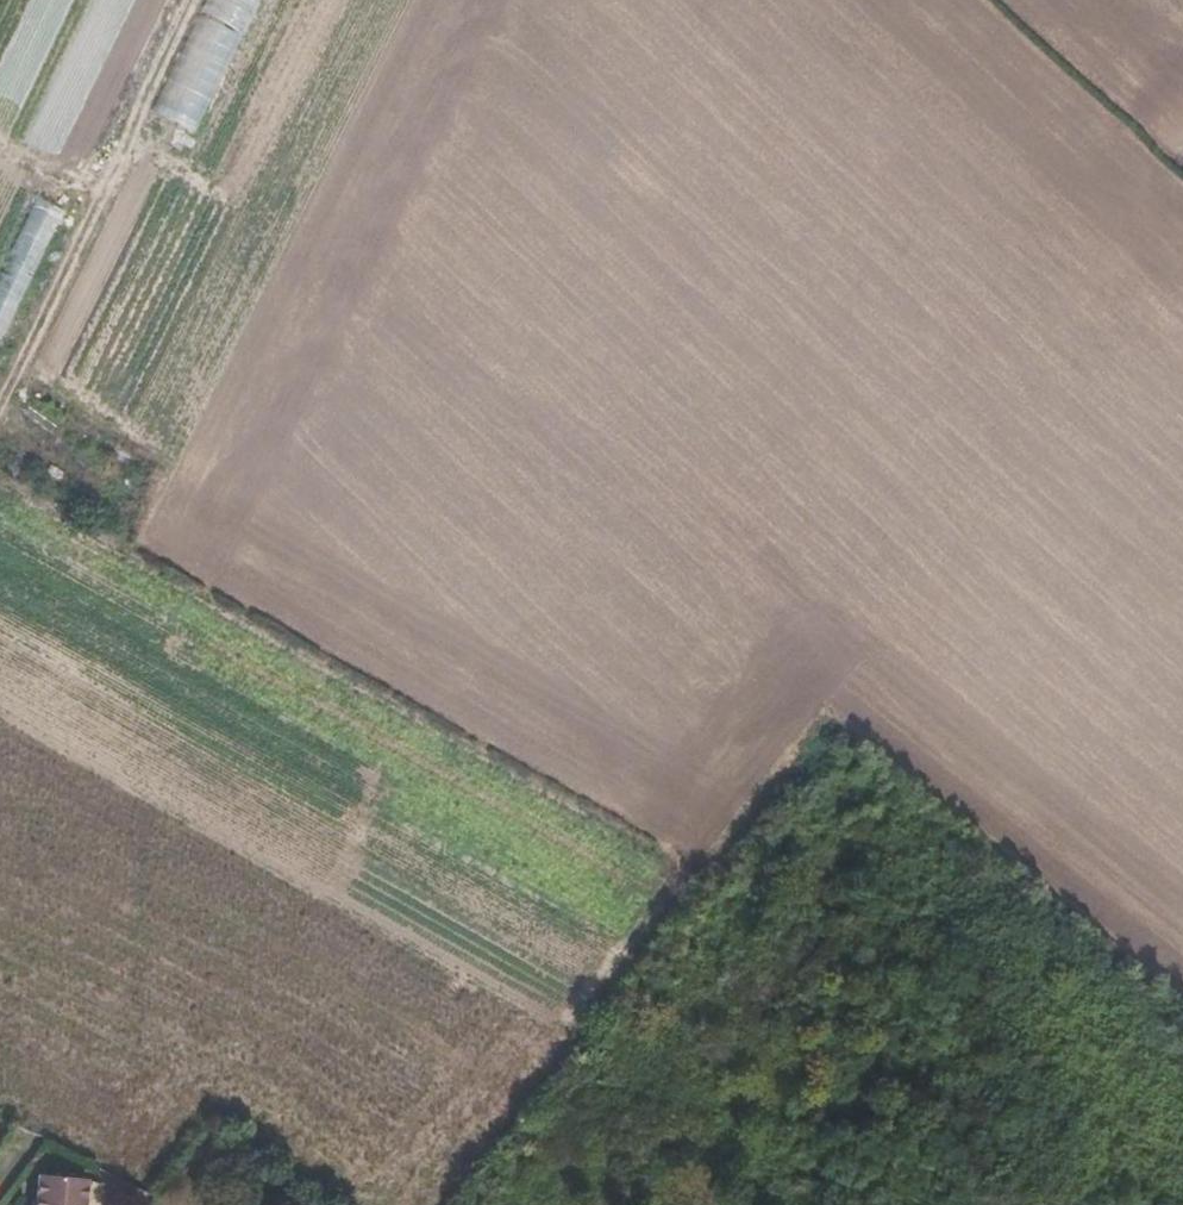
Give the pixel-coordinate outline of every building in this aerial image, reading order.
[(32,200),(0,268),(0,343),(61,214),(32,200)] [(89,1177),(40,1172),(36,1204),(86,1204),(89,1177)]
